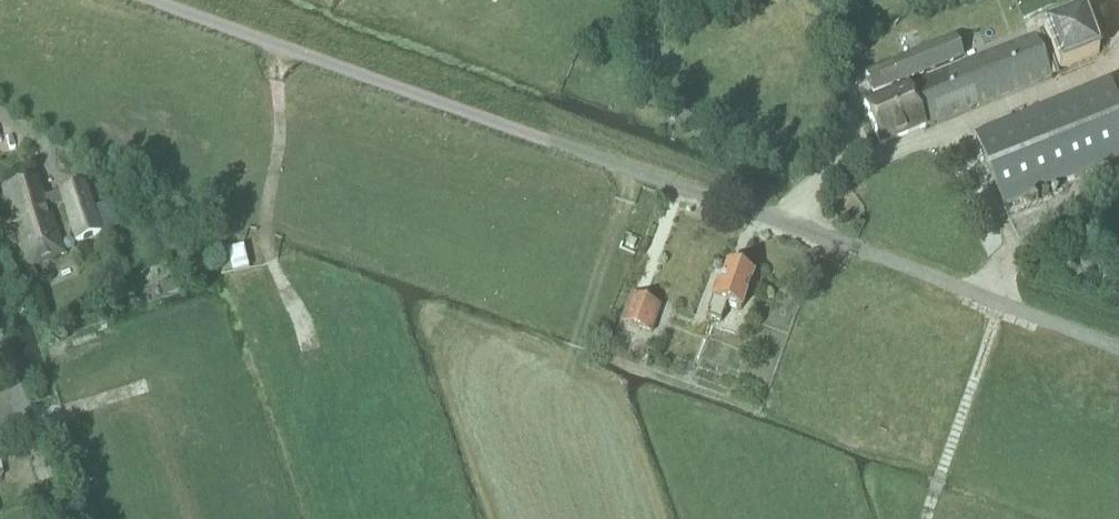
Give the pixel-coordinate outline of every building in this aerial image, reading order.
[(879,149),(1052,78),(1035,35),(863,104),(879,149)] [(934,46),(864,74),(872,96),(942,67),(963,58),(955,38),(934,46)] [(1118,160),(1118,102),(1110,80),(974,135),(1003,207),(1118,160)] [(67,254),(40,179),(2,192),(13,222),(1,226),(5,239),(17,234),(29,267),(67,254)] [(75,243),(102,234),(85,185),(59,193),(75,243)] [(233,271),(249,267),(244,246),(228,250),(233,271)] [(711,299),(713,300),(706,317),(720,322),(726,305),(742,311),(755,275),(727,265),(721,284),(716,283),(711,299)] [(163,283),(166,292),(167,295),(179,290),(178,288),(175,279),(163,283)] [(652,334),(662,306),(631,295),(621,324),(652,334)]
